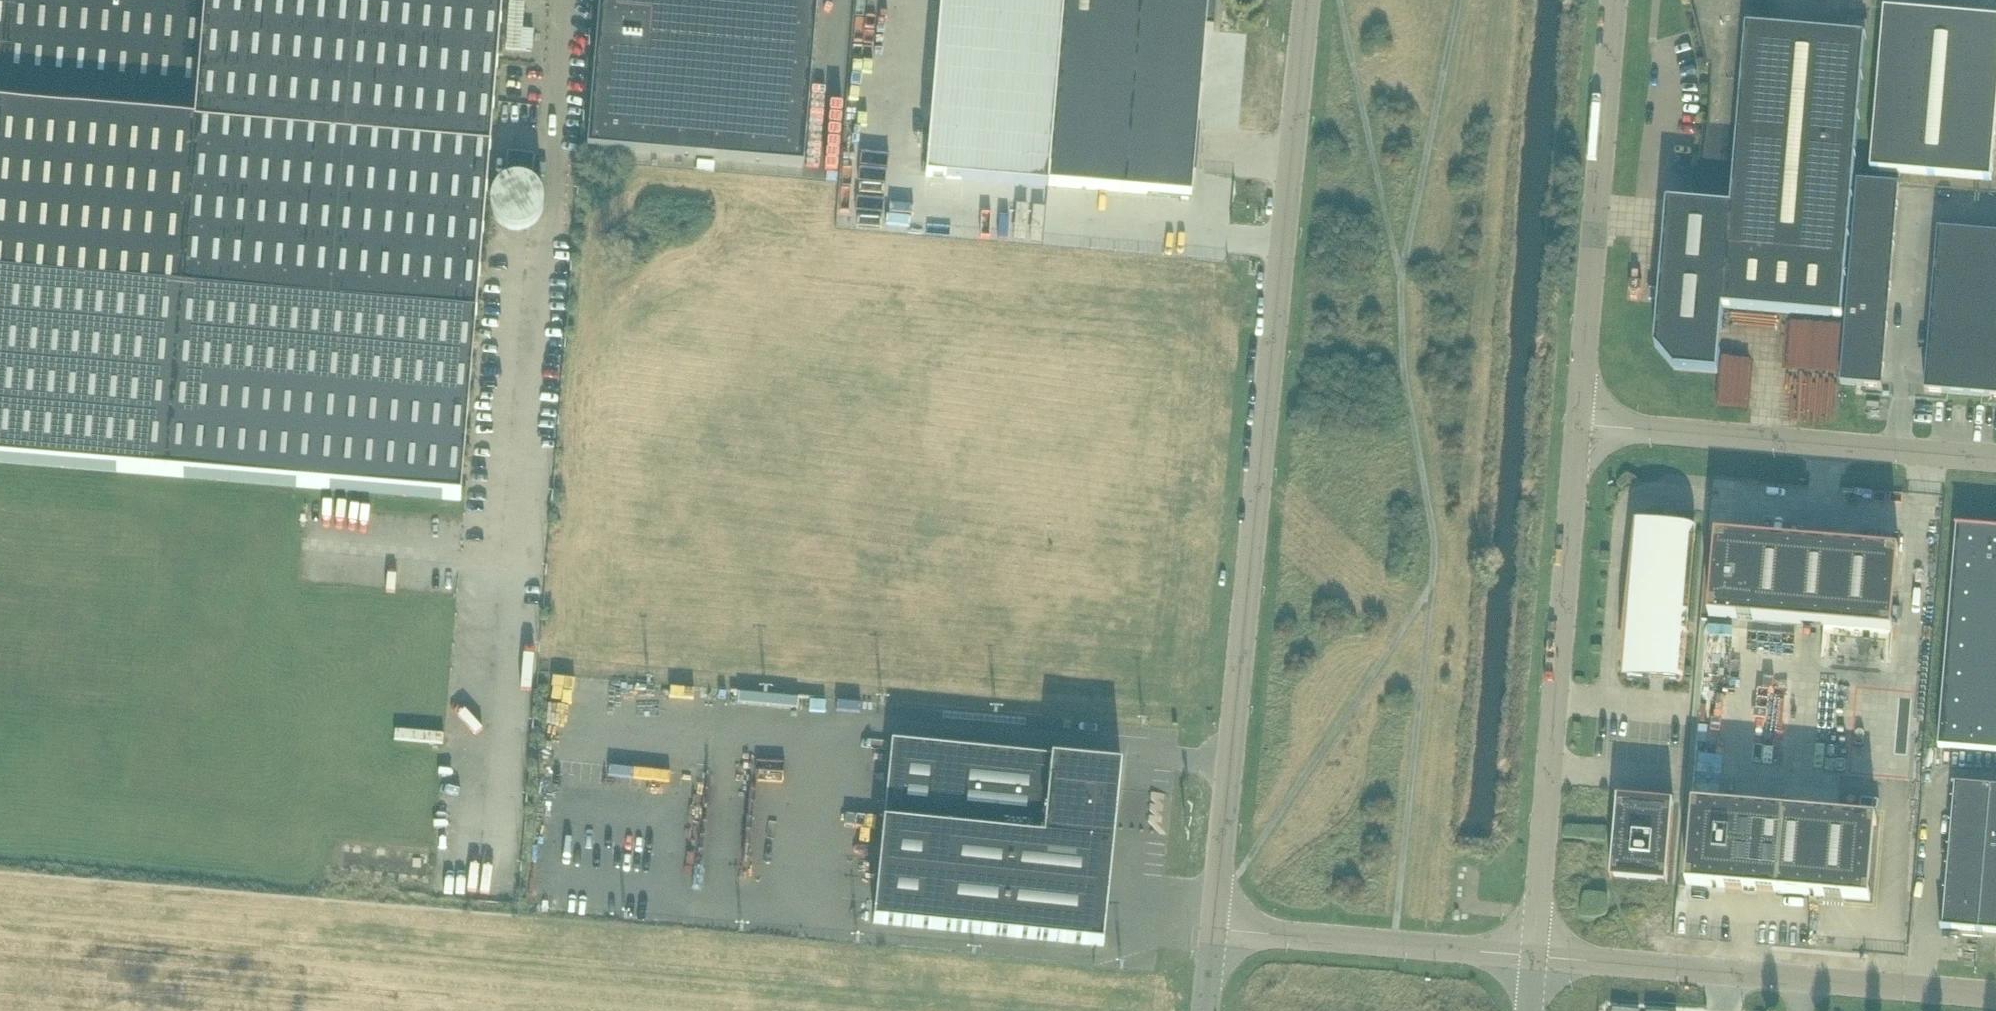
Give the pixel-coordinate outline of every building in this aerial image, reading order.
[(181,294),(0,278),(0,463),(461,502),(491,150),(503,0),(206,0),(181,294)] [(181,294),(206,0),(0,0),(0,278),(181,294)] [(588,148),(804,167),(818,0),(601,0),(588,148)] [(926,177),(1048,188),(1064,0),(941,0),(926,177)] [(1216,0),(1064,0),(1048,188),(1048,191),(1049,191),(1049,187),(1186,199),(1192,199),(1194,175),(1196,175),(1200,128),(1198,128),(1201,83),(1206,31),(1213,32),(1216,0)] [(1867,39),(1772,30),(1764,0),(1695,0),(1691,1),(1708,68),(1713,67),(1710,126),(1705,126),(1697,196),(1734,201),(1733,208),(1668,203),(1656,348),(1676,371),(1719,374),(1725,310),(1843,319),(1867,39)] [(1995,145),(1995,20),(1885,11),(1872,172),(1993,182),(1995,145)] [(533,183),(535,157),(508,154),(506,181),(508,180),(510,179),(513,178),(515,178),(517,178),(520,178),(522,178),(524,179),(527,180),(529,181),(531,182),(533,183)] [(535,184),(533,183),(531,182),(529,181),(527,180),(524,179),(522,178),(520,178),(517,178),(515,178),(513,178),(510,179),(508,180),(506,181),(504,182),(500,184),(497,188),(494,191),(493,196),(491,200),(491,205),(491,209),(492,214),(494,218),(497,222),(500,225),(504,228),(508,230),(513,231),(518,231),(522,231),(527,230),(531,228),(535,225),(538,222),(541,218),(542,214),(544,209),(544,206),(544,205),(544,200),(542,196),(541,191),(538,188),(535,184)] [(1859,183),(1857,203),(1899,207),(1901,186),(1859,183)] [(1897,227),(1899,207),(1857,203),(1855,223),(1897,227)] [(1897,227),(1855,223),(1854,243),(1895,247),(1897,227)] [(1981,234),(1939,230),(1938,250),(1979,254),(1981,234)] [(1981,234),(1979,254),(1995,255),(1995,235),(1981,234)] [(1895,247),(1854,243),(1852,264),(1894,267),(1895,247)] [(1978,274),(1979,254),(1938,250),(1936,271),(1978,274)] [(1995,276),(1995,255),(1979,254),(1978,274),(1995,276)] [(1894,267),(1852,264),(1850,284),(1892,287),(1894,267)] [(1976,294),(1978,274),(1936,271),(1934,291),(1976,294)] [(1978,274),(1976,294),(1995,296),(1995,276),(1978,274)] [(1890,308),(1892,287),(1850,284),(1849,304),(1890,308)] [(1974,315),(1976,294),(1934,291),(1933,311),(1974,315)] [(1976,294),(1974,315),(1995,316),(1995,296),(1976,294)] [(1890,308),(1849,304),(1847,324),(1889,328),(1890,308)] [(1972,335),(1974,315),(1933,311),(1931,331),(1972,335)] [(1974,315),(1972,335),(1995,337),(1995,316),(1974,315)] [(1889,328),(1847,324),(1845,344),(1887,348),(1889,328)] [(1971,355),(1972,335),(1931,331),(1929,351),(1971,355)] [(1972,335),(1971,355),(1995,357),(1995,337),(1972,335)] [(1887,348),(1845,344),(1844,365),(1885,368),(1887,348)] [(1969,375),(1971,355),(1929,351),(1928,372),(1969,375)] [(1971,355),(1969,375),(1995,377),(1995,357),(1971,355)] [(1885,368),(1844,365),(1842,385),(1883,388),(1885,368)] [(1967,396),(1969,375),(1928,372),(1926,392),(1967,396)] [(1969,375),(1967,396),(1995,398),(1995,377),(1969,375)] [(1995,551),(1995,530),(1958,527),(1956,548),(1995,551)] [(1633,630),(1629,677),(1650,679),(1650,680),(1666,681),(1666,680),(1680,681),(1684,634),(1690,634),(1691,623),(1685,623),(1693,533),(1642,528),(1634,619),(1628,618),(1627,628),(1627,629),(1633,630)] [(1894,634),(1900,552),(1717,537),(1710,618),(1894,634)] [(1956,548),(1955,568),(1995,571),(1995,551),(1956,548)] [(1955,568),(1953,588),(1995,592),(1995,571),(1955,568)] [(1953,588),(1951,608),(1995,612),(1995,592),(1953,588)] [(1951,608),(1950,628),(1995,632),(1995,612),(1951,608)] [(1950,628),(1948,648),(1995,652),(1995,632),(1950,628)] [(1948,648),(1946,668),(1995,672),(1995,652),(1948,648)] [(1946,668),(1945,687),(1995,692),(1995,672),(1946,668)] [(1945,687),(1943,708),(1995,712),(1995,692),(1945,687)] [(1706,712),(1719,713),(1720,701),(1707,699),(1706,712)] [(1943,708),(1941,728),(1995,732),(1995,712),(1943,708)] [(451,740),(451,726),(404,724),(403,738),(451,740)] [(1941,728),(1940,749),(1995,753),(1995,732),(1941,728)] [(1122,767),(892,744),(874,924),(1104,947),(1122,767)] [(1990,815),(1993,789),(1956,787),(1954,812),(1990,815)] [(1653,802),(1640,801),(1641,800),(1640,800),(1639,805),(1618,803),(1612,876),(1668,881),(1675,808),(1654,806),(1654,801),(1653,801),(1653,802)] [(1877,827),(1878,821),(1695,805),(1694,812),(1696,812),(1691,880),(1688,880),(1688,886),(1871,902),(1872,895),(1869,895),(1875,827),(1877,827)] [(1988,839),(1990,815),(1954,812),(1952,836),(1988,839)] [(1990,815),(1988,839),(1995,839),(1995,815),(1990,815)] [(1986,863),(1988,839),(1952,836),(1950,860),(1986,863)] [(1988,839),(1986,863),(1995,864),(1995,839),(1988,839)] [(1984,887),(1986,863),(1950,860),(1948,884),(1984,887)] [(1986,863),(1984,887),(1995,888),(1995,864),(1986,863)] [(1981,911),(1984,887),(1948,884),(1946,908),(1981,911)] [(1613,907),(1614,887),(1592,886),(1591,906),(1613,907)] [(1984,887),(1981,911),(1995,912),(1995,888),(1984,887)] [(1979,932),(1981,911),(1946,908),(1944,929),(1979,932)] [(1981,911),(1979,932),(1995,933),(1995,912),(1981,911)]
